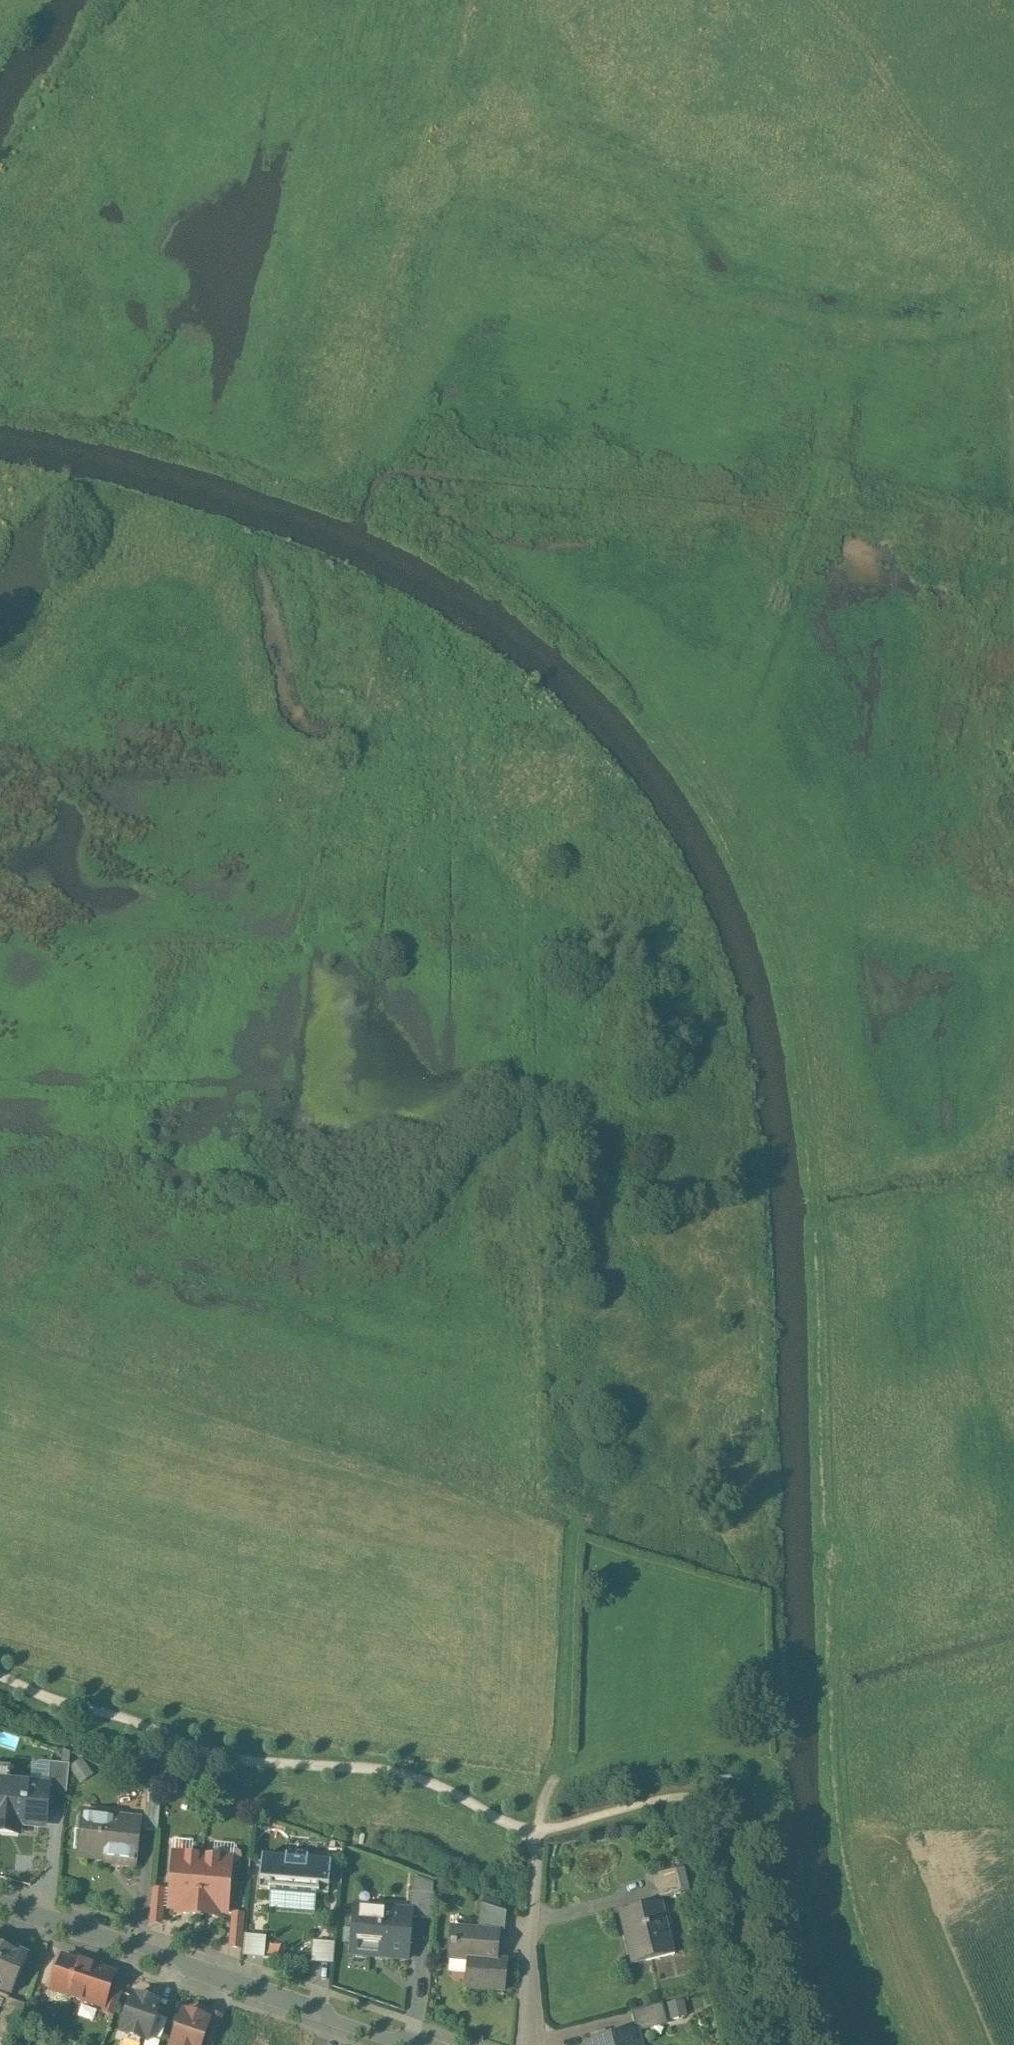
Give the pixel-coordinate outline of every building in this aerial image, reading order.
[(50,1762),(48,1784),(49,1785),(48,1792),(66,1793),(69,1764),(50,1762)] [(0,1780),(0,1815),(18,1817),(18,1824),(38,1826),(40,1805),(47,1806),(48,1792),(49,1785),(48,1784),(0,1780)] [(146,1794),(143,1829),(157,1830),(160,1795),(146,1794)] [(100,1820),(82,1818),(78,1856),(115,1860),(115,1864),(134,1867),(140,1819),(100,1815),(100,1820)] [(331,1860),(261,1854),(258,1889),(270,1890),(316,1893),(328,1894),(331,1860)] [(182,1860),(173,1859),(169,1907),(176,1908),(176,1912),(197,1914),(202,1856),(188,1855),(182,1860)] [(216,1857),(202,1856),(197,1914),(218,1916),(218,1912),(226,1912),(230,1864),(221,1864),(216,1857)] [(676,1868),(650,1875),(656,1898),(681,1892),(676,1868)] [(165,1889),(153,1888),(151,1903),(163,1904),(165,1889)] [(316,1893),(270,1890),(269,1909),(315,1913),(316,1893)] [(411,1891),(409,1911),(412,1911),(412,1916),(432,1918),(434,1893),(411,1891)] [(480,1903),(477,1930),(498,1932),(498,1933),(504,1934),(506,1911),(480,1903)] [(661,1903),(617,1914),(630,1963),(672,1952),(661,1903)] [(409,1911),(353,1906),(349,1953),(408,1958),(412,1916),(412,1911),(409,1911)] [(244,1914),(232,1913),(230,1928),(242,1929),(244,1914)] [(477,1930),(451,1928),(449,1958),(468,1960),(466,1987),(503,1990),(505,1961),(495,1960),(498,1933),(498,1932),(477,1930)] [(313,1940),(312,1961),(334,1961),(334,1940),(313,1940)] [(0,1945),(0,1988),(11,1993),(28,1957),(0,1945)] [(114,1973),(62,1956),(50,1990),(103,2007),(114,1973)] [(159,2003),(133,1994),(123,2024),(130,2026),(127,2035),(145,2041),(146,2041),(155,2015),(159,2003)] [(7,1998),(0,2018),(0,2038),(12,2042),(25,2004),(7,1998)] [(661,2000),(630,2008),(634,2025),(665,2017),(661,2000)] [(182,2011),(171,2044),(200,2044),(204,2033),(209,2020),(182,2011)] [(155,2015),(146,2041),(145,2041),(144,2044),(158,2044),(167,2019),(155,2015)] [(586,2043),(586,2044),(640,2044),(636,2031),(586,2043)] [(204,2033),(200,2044),(213,2044),(216,2037),(204,2033)]
